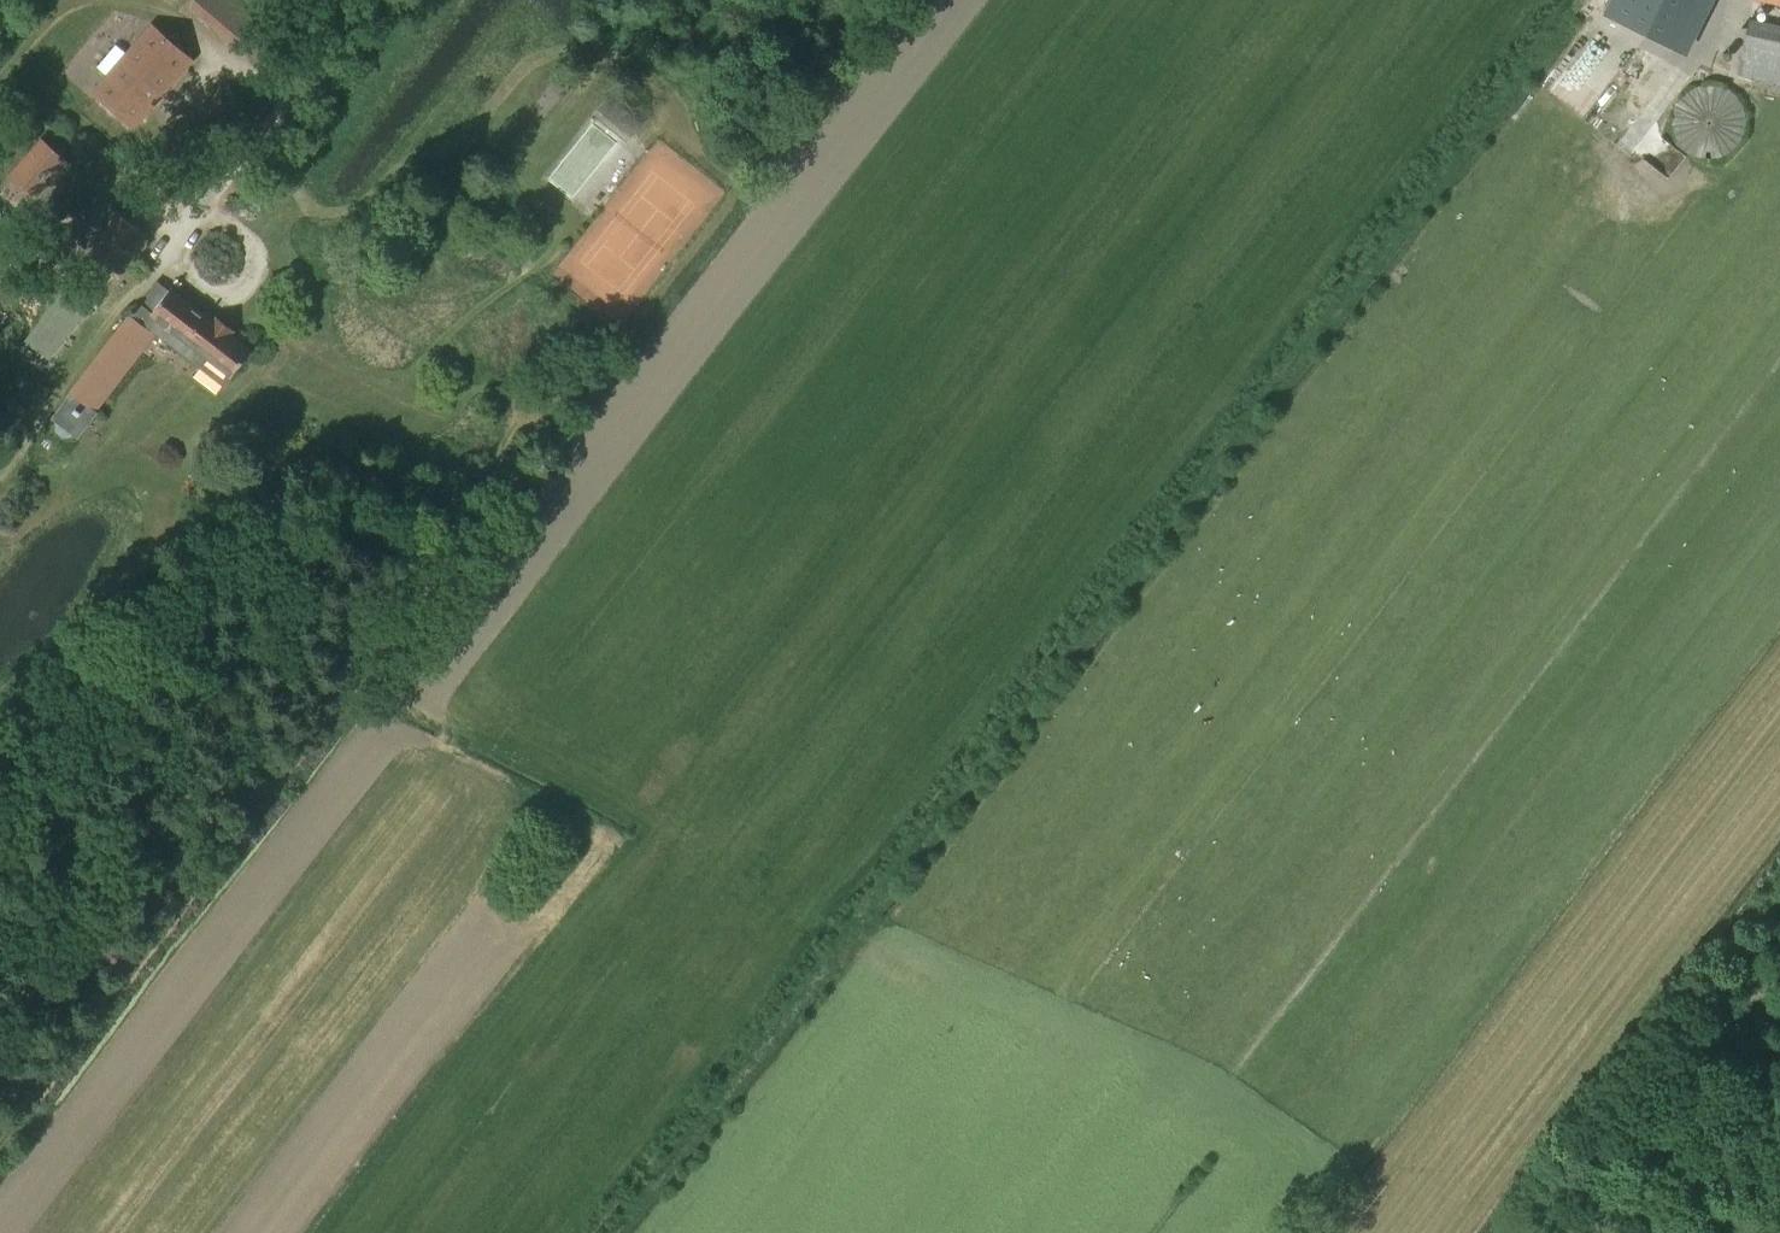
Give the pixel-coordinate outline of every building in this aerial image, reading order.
[(1604,15),(1688,57),(1717,0),(1611,0),(1604,15)] [(1751,21),(1739,74),(1779,83),(1779,27),(1751,21)] [(94,92),(133,127),(194,59),(156,24),(94,92)] [(1746,127),(1747,117),(1744,108),(1739,100),(1732,92),(1724,88),(1715,85),(1708,84),(1698,85),(1687,91),(1681,96),(1678,99),(1674,107),(1672,116),(1672,125),(1675,135),(1679,143),(1685,151),(1693,156),(1702,159),(1713,159),(1722,157),(1731,153),(1738,146),(1743,137),(1746,127)] [(43,142),(14,175),(35,194),(65,161),(43,142)] [(116,272),(146,234),(105,201),(75,239),(116,272)] [(252,351),(170,289),(151,313),(140,305),(53,419),(56,422),(55,427),(56,433),(64,439),(70,438),(75,436),(78,438),(97,413),(96,411),(155,333),(225,387),(252,351)]
